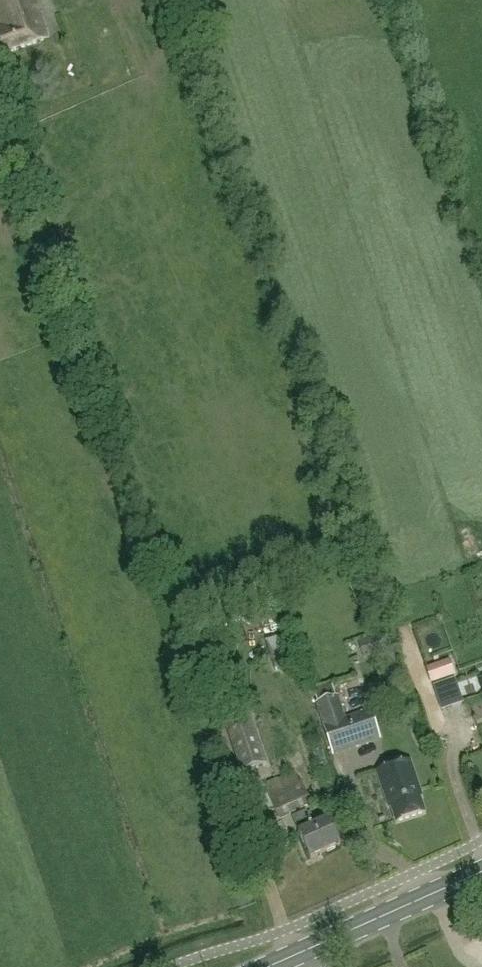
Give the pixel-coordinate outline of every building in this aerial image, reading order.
[(2,23),(1,23),(2,27),(0,27),(0,52),(2,57),(50,40),(36,0),(0,0),(0,18),(2,23)] [(266,612),(268,621),(282,617),(279,608),(266,612)] [(388,631),(358,641),(364,659),(385,652),(391,668),(400,665),(388,631)] [(265,642),(275,671),(295,664),(285,635),(265,642)] [(210,645),(201,647),(208,667),(216,664),(210,645)] [(455,676),(450,660),(427,668),(433,684),(455,676)] [(318,707),(334,752),(379,737),(371,714),(341,725),(333,702),(318,707)] [(250,715),(226,723),(243,773),(267,765),(250,715)] [(318,728),(306,733),(310,742),(321,738),(318,728)] [(412,764),(378,775),(386,796),(388,795),(398,825),(427,815),(421,800),(424,799),(412,764)] [(297,771),(264,786),(279,820),(312,806),(297,771)] [(311,860),(341,846),(328,819),(314,826),(307,811),(293,818),(299,832),(298,833),(311,860)]
